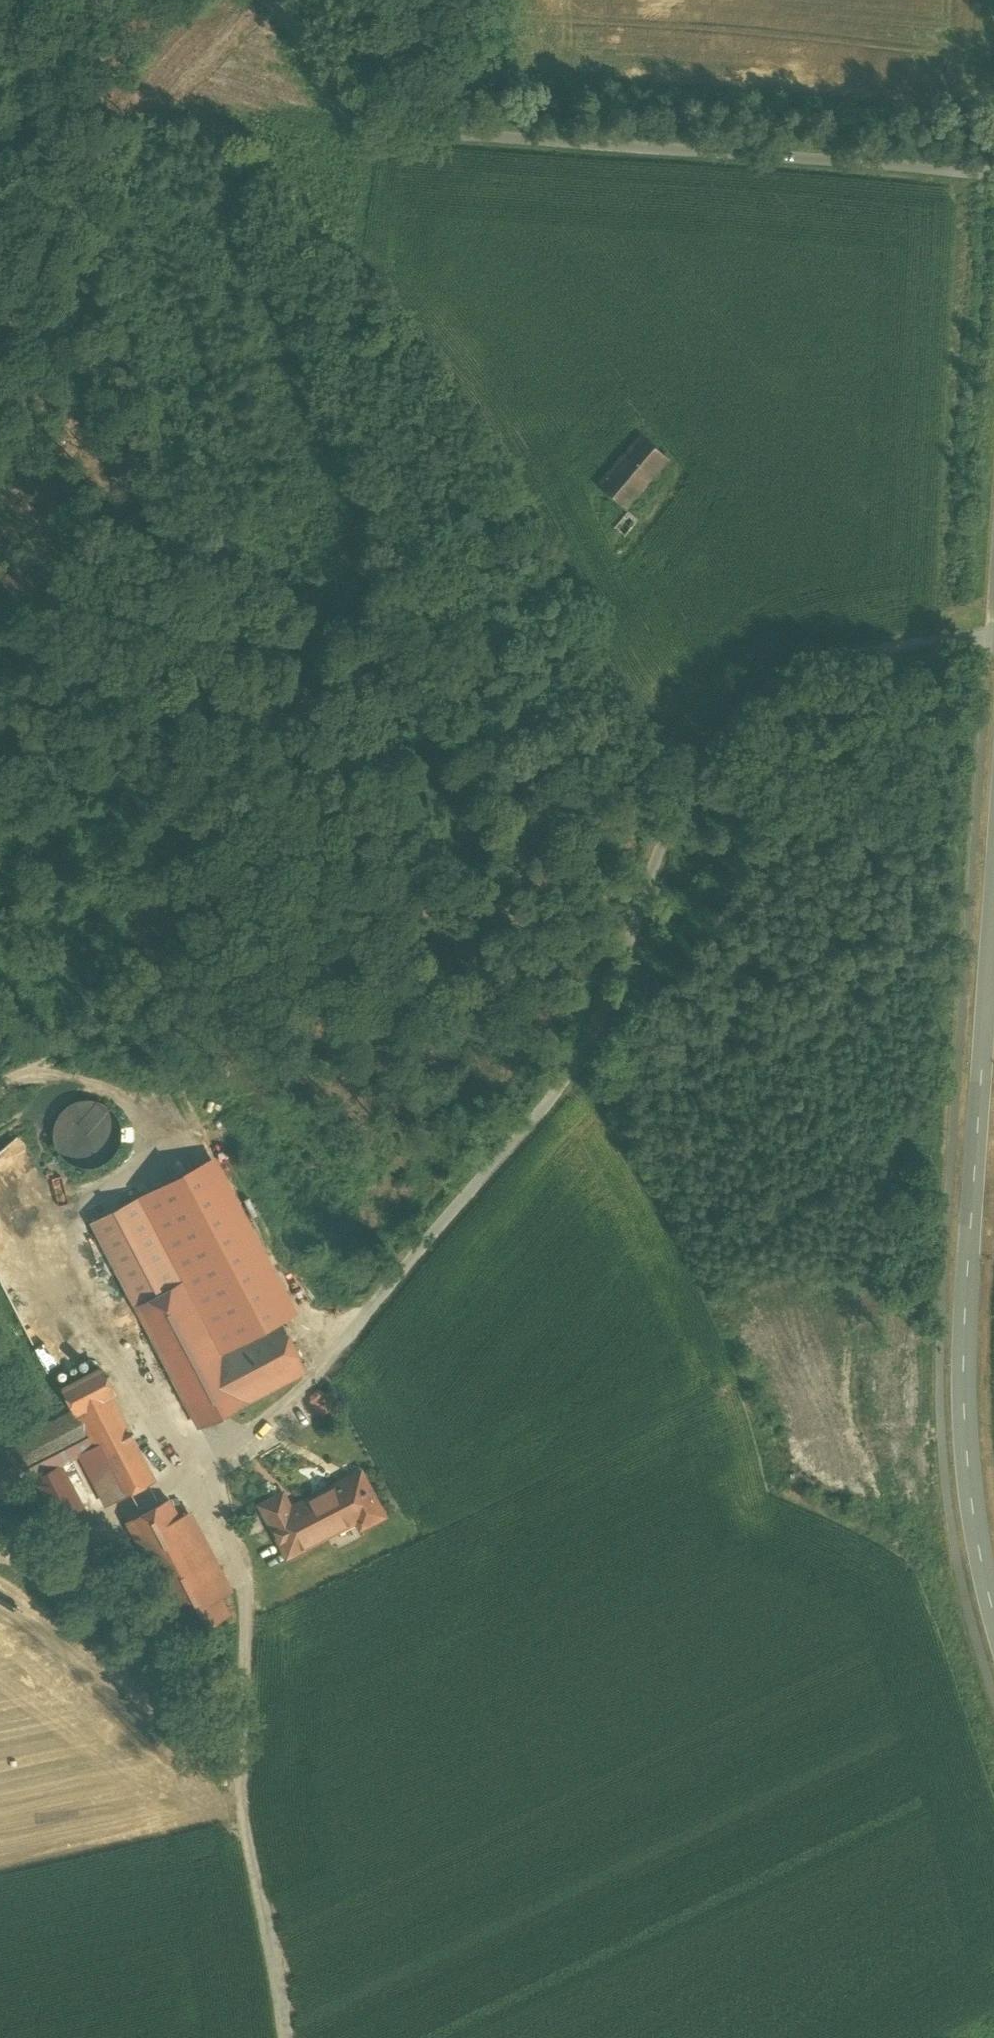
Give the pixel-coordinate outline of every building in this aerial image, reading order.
[(641,435),(598,485),(625,508),(667,458),(641,435)] [(628,511),(615,528),(625,536),(638,520),(628,511)] [(119,1147),(122,1134),(119,1121),(111,1110),(100,1103),(87,1100),(74,1103),(63,1111),(55,1122),(53,1135),(56,1148),(64,1159),(75,1167),(88,1169),(101,1166),(112,1158),(119,1147)] [(298,1313),(214,1156),(90,1222),(200,1429),(308,1372),(281,1322),(298,1313)] [(101,1369),(62,1389),(73,1412),(0,1450),(0,1483),(86,1439),(91,1447),(77,1455),(104,1507),(154,1480),(110,1396),(114,1394),(101,1369)] [(332,1406),(323,1393),(317,1392),(312,1396),(311,1401),(321,1415),(326,1415),(332,1411),(332,1406)] [(60,1467),(36,1479),(58,1521),(82,1509),(60,1467)] [(361,1474),(290,1510),(282,1496),(262,1507),(288,1556),(357,1520),(361,1528),(383,1516),(361,1474)] [(230,1616),(169,1500),(126,1522),(187,1638),(230,1616)]
